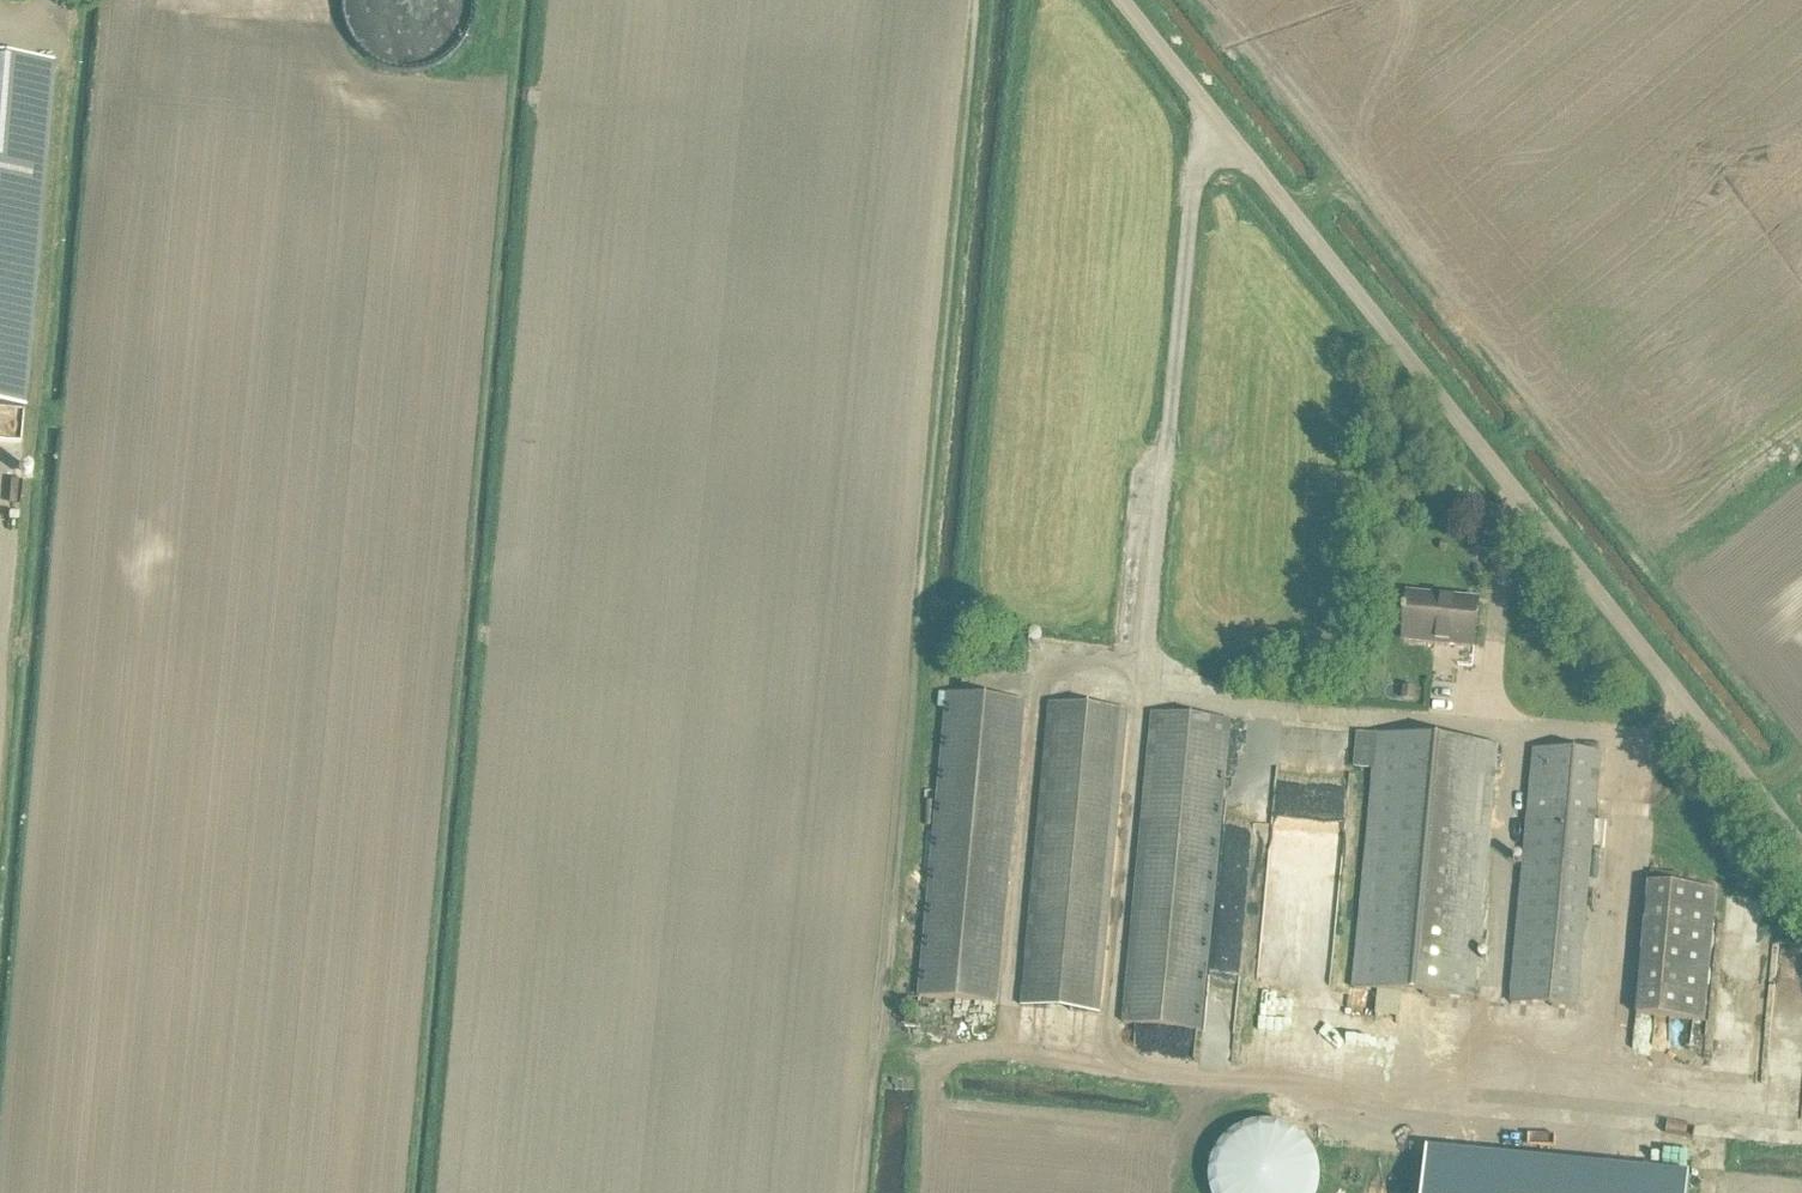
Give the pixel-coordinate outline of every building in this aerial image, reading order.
[(344,6),(361,60),(412,73),(459,58),(472,9),(469,0),(345,0),(344,6)] [(1406,621),(1404,643),(1474,650),(1478,606),(1408,599),(1406,614),(1403,614),(1403,621),(1406,621)] [(948,697),(919,999),(996,1006),(1024,704),(948,697)] [(1050,706),(1023,1010),(1100,1017),(1127,713),(1050,706)] [(1153,716),(1124,1026),(1200,1033),(1229,723),(1153,716)] [(1374,772),(1354,992),(1472,1003),(1497,748),(1377,737),(1357,735),(1354,770),(1374,772)] [(1535,752),(1511,1007),(1576,1013),(1600,758),(1535,752)] [(1648,886),(1637,1018),(1703,1024),(1715,892),(1648,886)] [(1643,1163),(1643,1125),(1617,1125),(1617,1163),(1643,1163)] [(1319,1188),(1320,1177),(1318,1167),(1315,1157),(1309,1148),(1302,1140),(1294,1134),(1285,1129),(1275,1127),(1264,1126),(1254,1126),(1245,1129),(1236,1133),(1227,1139),(1220,1147),(1215,1155),(1211,1164),(1209,1174),(1208,1184),(1210,1192),(1318,1192),(1319,1188)] [(1689,1177),(1428,1152),(1424,1192),(1687,1192),(1689,1177)]
